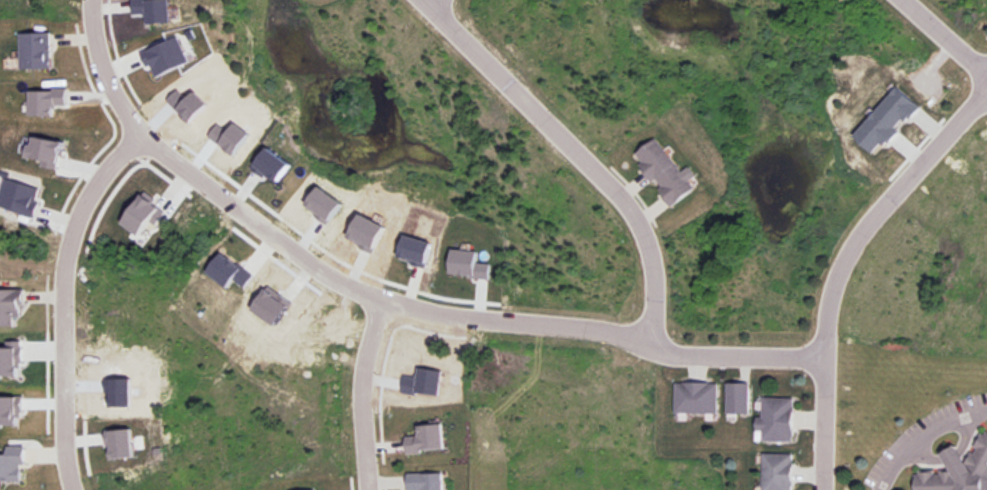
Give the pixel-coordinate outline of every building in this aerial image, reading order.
[(42,29),(13,29),(14,71),(43,71),(42,29)] [(138,51),(176,35),(187,62),(154,76),(149,63),(144,65),(138,51)] [(874,154),(897,130),(896,130),(918,106),(897,86),(853,135),(874,154)] [(30,89),(29,115),(55,115),(55,106),(67,106),(67,90),(30,89)] [(62,140),(55,168),(39,165),(40,160),(22,155),(25,141),(31,143),(33,134),(62,140)] [(656,179),(653,176),(644,183),(634,169),(642,163),(634,152),(655,136),(676,164),(656,179)] [(676,164),(677,166),(679,169),(688,162),(696,173),(687,179),(694,188),(666,209),(656,195),(664,190),(657,181),(656,179),(676,164)] [(36,201),(39,187),(3,179),(0,191),(0,207),(35,216),(39,202),(36,201)] [(165,210),(140,194),(122,224),(140,235),(149,220),(156,225),(165,210)] [(399,256),(412,260),(411,264),(425,268),(432,242),(404,235),(399,256)] [(449,274),(488,279),(490,264),(476,262),(477,252),(452,249),(449,274)] [(243,287),(253,276),(222,251),(206,271),(226,287),(233,279),(243,287)] [(5,327),(0,327),(0,284),(16,284),(17,302),(11,302),(12,317),(5,317),(5,327)] [(21,376),(21,340),(6,341),(6,347),(0,347),(0,376),(21,376)] [(722,376),(721,414),(743,414),(743,376),(722,376)] [(668,378),(669,416),(711,416),(711,378),(668,378)] [(754,394),(753,440),(789,440),(788,393),(754,394)] [(412,430),(412,420),(434,420),(435,450),(398,451),(398,430),(412,430)] [(982,427),(986,429),(986,478),(985,484),(986,487),(986,489),(905,489),(904,489),(906,467),(936,465),(934,456),(951,444),(955,450),(960,460),(982,427)] [(132,457),(132,429),(105,430),(105,444),(111,443),(111,458),(132,457)] [(0,442),(0,480),(18,480),(18,442),(0,442)] [(786,451),(787,489),(756,489),(756,450),(786,451)] [(438,470),(438,489),(400,489),(399,470),(438,470)]
